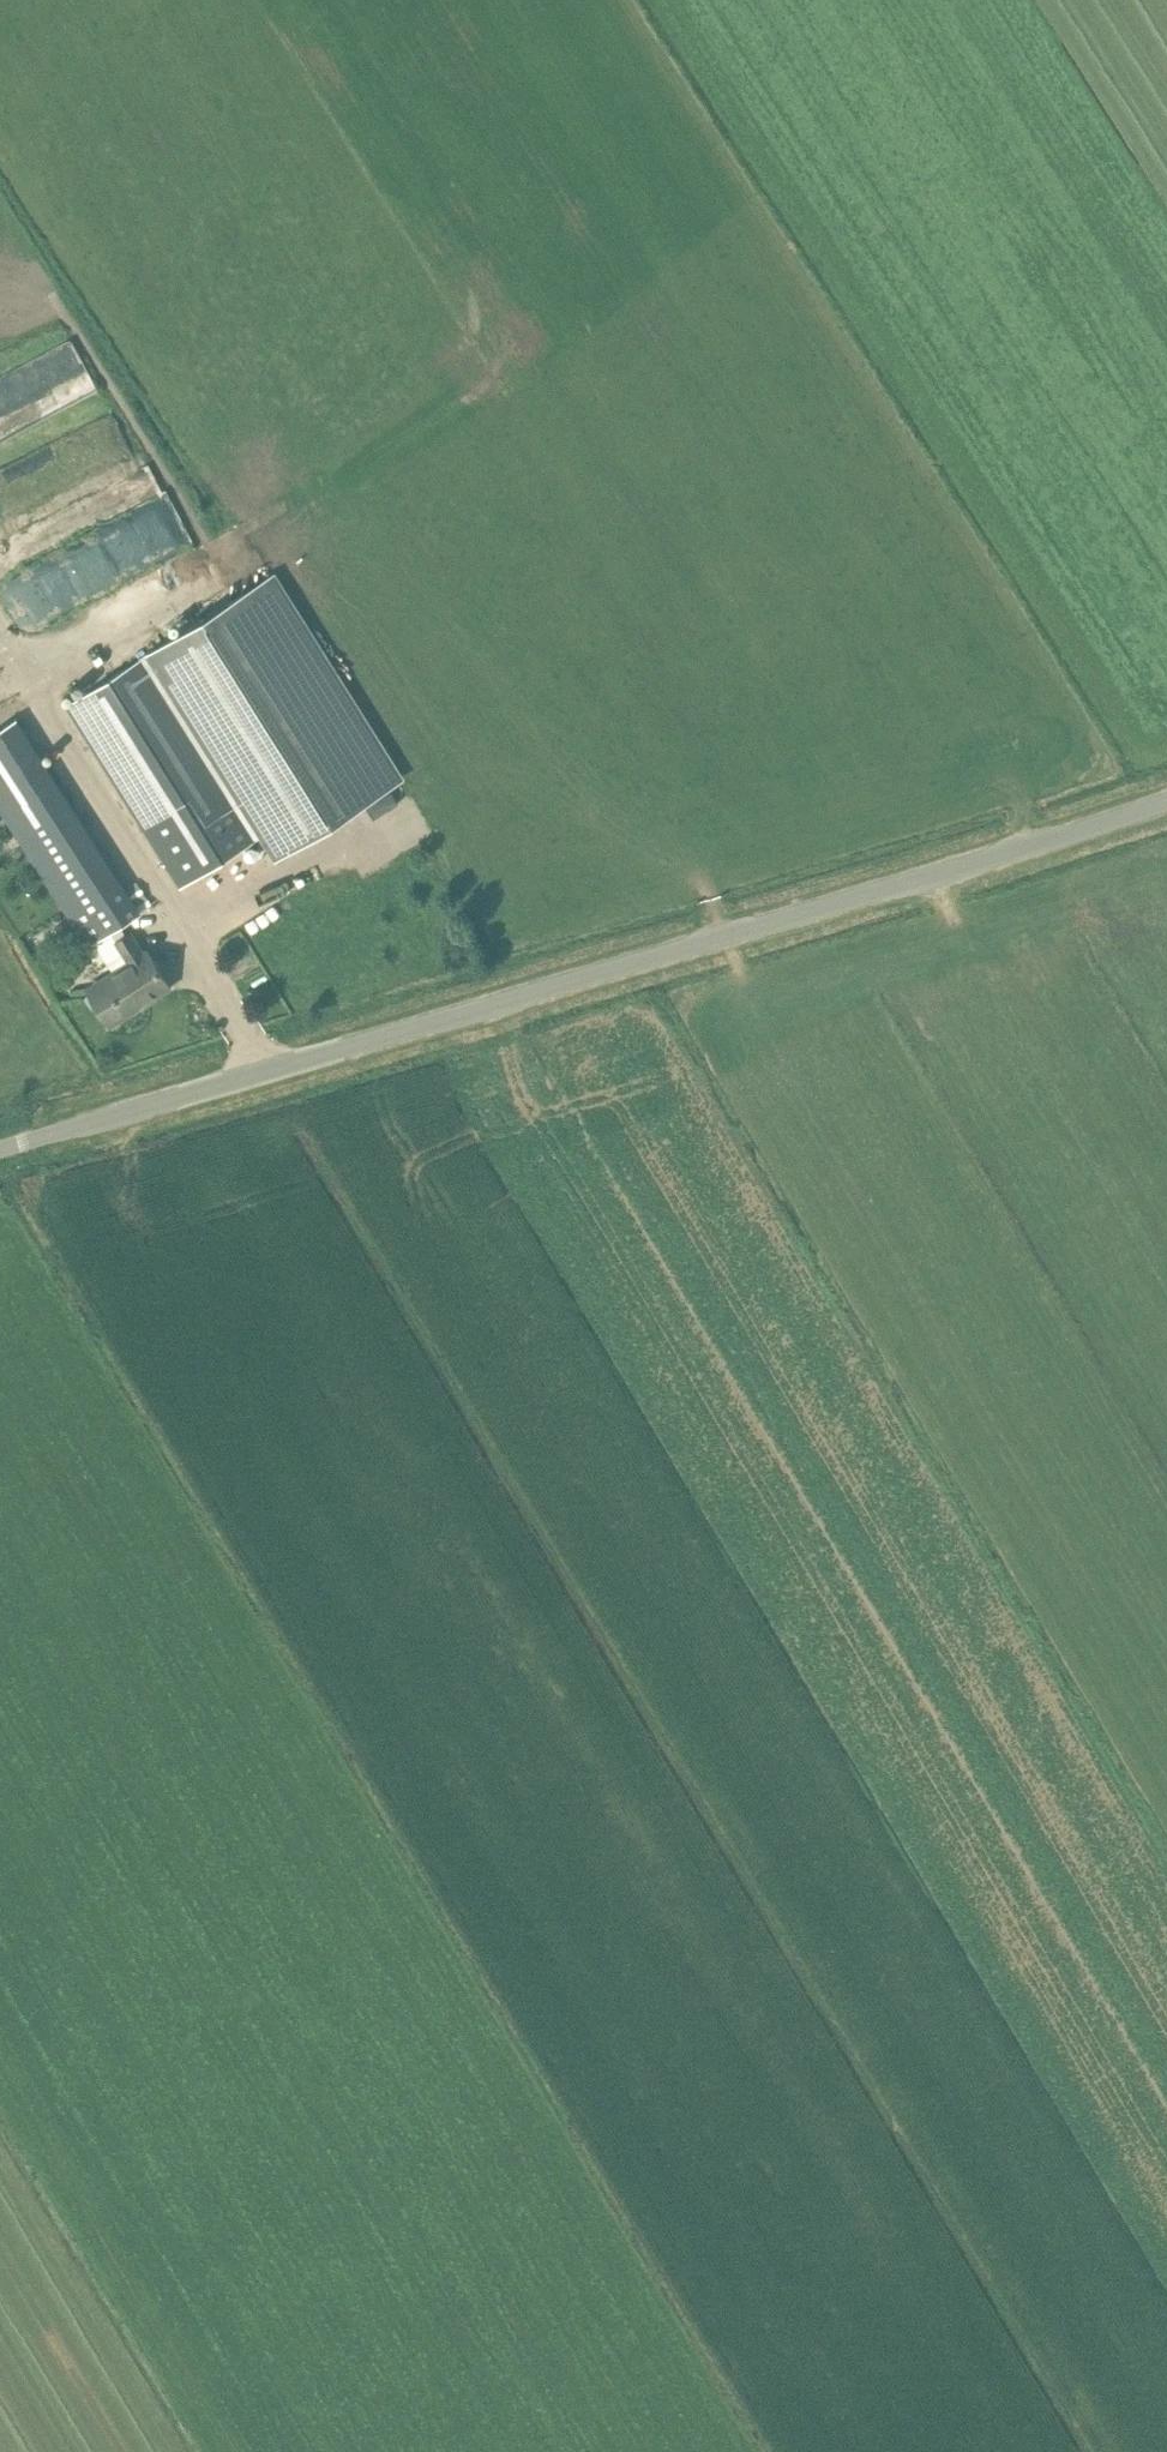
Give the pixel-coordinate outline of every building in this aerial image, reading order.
[(0,373),(0,413),(30,427),(0,441),(0,461),(19,452),(23,452),(39,445),(38,413),(92,388),(70,341),(0,373)] [(7,483),(0,486),(0,516),(7,531),(47,512),(58,487),(83,476),(75,459),(46,473),(42,463),(0,464),(0,480),(7,483)] [(40,523),(55,549),(92,528),(77,502),(40,523)] [(67,705),(180,886),(261,835),(275,857),(400,779),(404,776),(277,573),(67,705)] [(131,932),(125,935),(118,925),(140,911),(17,717),(0,728),(0,807),(87,945),(94,940),(114,972),(87,989),(88,991),(86,996),(92,1004),(97,1004),(109,1024),(170,985),(148,951),(144,953),(131,932)]
